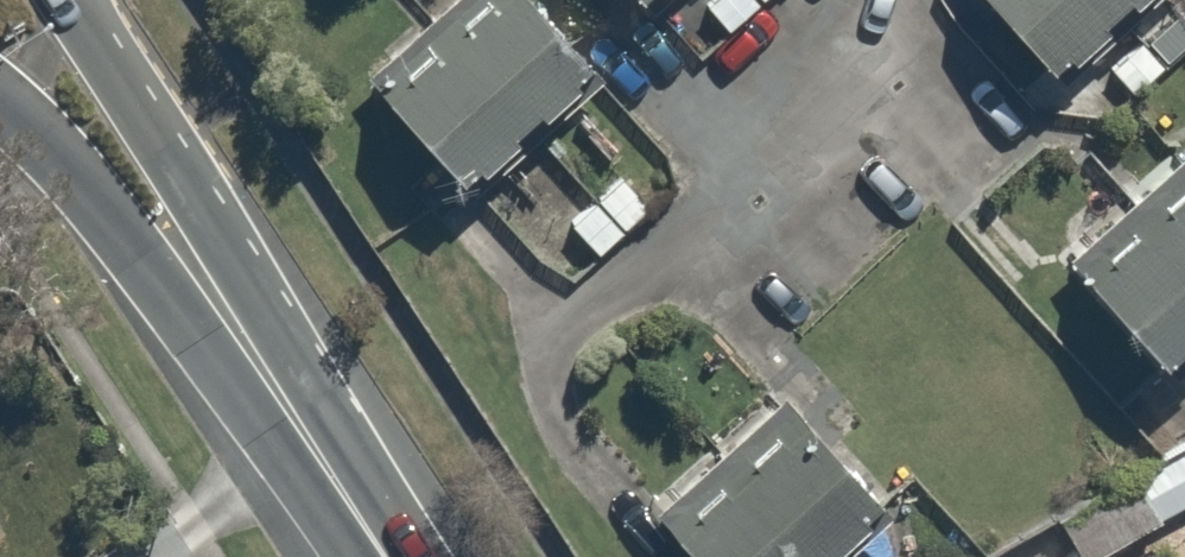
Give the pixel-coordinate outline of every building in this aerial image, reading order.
[(381,75),(466,168),(601,44),(562,0),(463,0),(381,75)] [(1184,41),(1184,0),(993,0),(1066,79),(1092,55),(1128,94),(1184,41)] [(1069,257),(1180,361),(1184,356),(1184,132),(1069,257)] [(671,505),(715,556),(823,556),(889,501),(800,396),(671,505)] [(1163,518),(1184,507),(1184,435),(1134,461),(1163,518)] [(1163,518),(1134,461),(1058,500),(1087,556),(1163,518)] [(1005,542),(981,556),(1014,556),(1005,542)]
